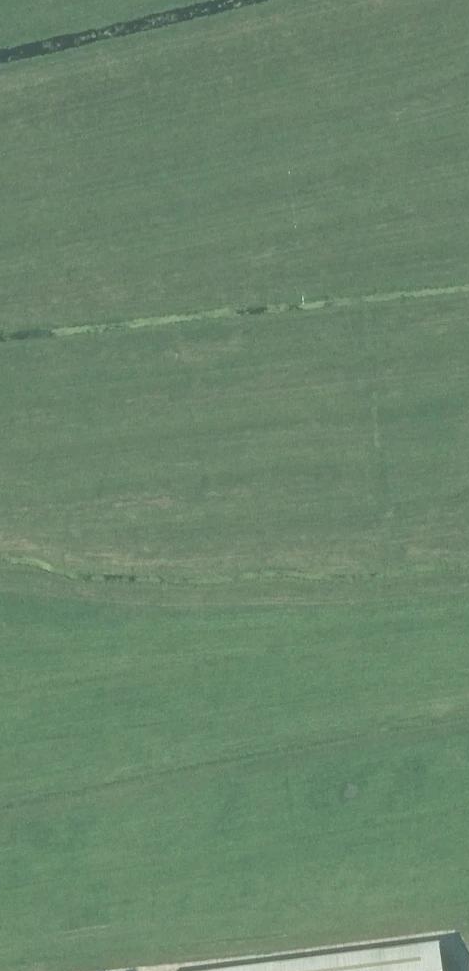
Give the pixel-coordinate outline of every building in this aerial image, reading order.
[(439,949),(269,970),(442,970),(439,949)]
